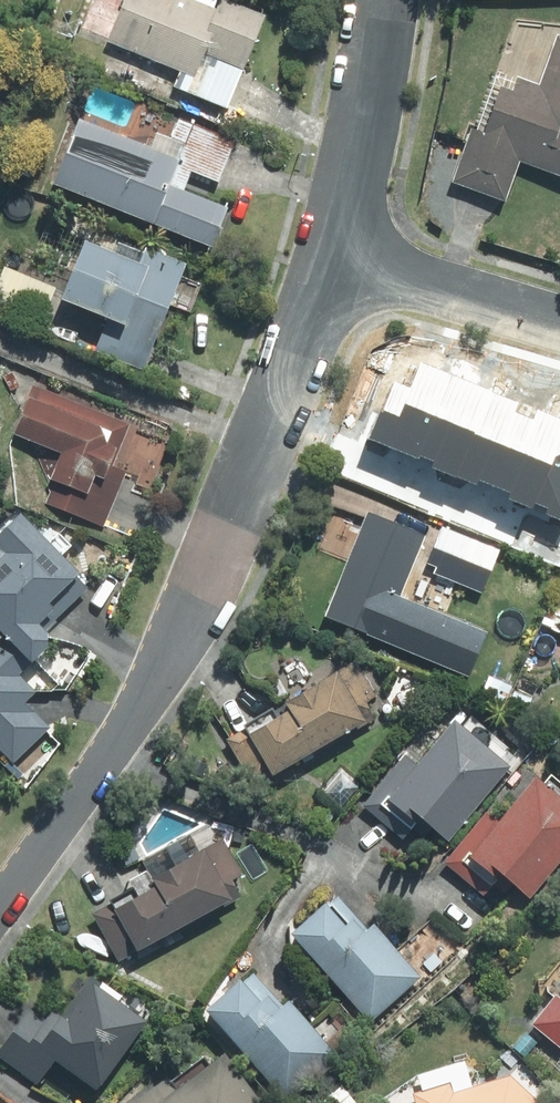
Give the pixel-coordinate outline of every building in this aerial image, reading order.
[(235,92),(263,19),(217,1),(213,10),(188,0),(125,0),(108,43),(177,70),(169,91),(227,113),(235,92)] [(549,37),(532,85),(498,72),(459,183),(506,200),(520,162),(559,176),(559,41),(549,37)] [(226,206),(184,190),(191,174),(214,183),(232,140),(178,118),(170,139),(157,133),(150,151),(79,123),(53,188),(208,250),(226,206)] [(140,373),(187,256),(152,242),(147,254),(116,242),(109,260),(76,247),(54,302),(78,312),(65,343),(140,373)] [(128,426),(29,386),(9,437),(59,457),(48,483),(54,486),(46,506),(103,529),(118,491),(104,486),(128,426)] [(390,469),(393,492),(502,481),(494,396),(442,402),(443,409),(383,415),(386,443),(350,446),(353,472),(390,469)] [(525,473),(507,514),(551,534),(559,514),(559,488),(525,473)] [(28,666),(53,645),(44,635),(58,623),(52,615),(84,586),(20,513),(0,531),(0,638),(2,637),(12,648),(0,658),(0,749),(13,764),(50,732),(25,703),(34,695),(18,676),(28,666)] [(425,540),(366,515),(321,620),(380,645),(425,540)] [(355,708),(375,696),(355,664),(225,743),(253,789),(363,722),(355,708)] [(447,722),(413,765),(399,754),(359,805),(402,839),(413,825),(415,823),(446,846),(506,769),(447,722)] [(559,864),(559,803),(533,780),(496,825),(481,812),(439,863),(482,899),(500,878),(528,902),(559,864)] [(223,890),(241,880),(220,840),(92,909),(121,963),(231,904),(223,890)] [(372,926),(367,931),(334,896),(289,939),(370,1026),(416,983),(421,978),(372,926)] [(335,1053),(285,1000),(278,1006),(247,973),(203,1015),(284,1101),(335,1053)] [(142,1024),(86,984),(57,1025),(31,1006),(0,1049),(0,1061),(35,1085),(50,1064),(93,1094),(142,1024)] [(531,1027),(559,1049),(559,989),(531,1027)] [(221,1054),(172,1091),(163,1079),(131,1102),(258,1102),(221,1054)] [(506,1075),(468,1087),(461,1064),(411,1080),(416,1096),(393,1102),(537,1102),(506,1075)]
